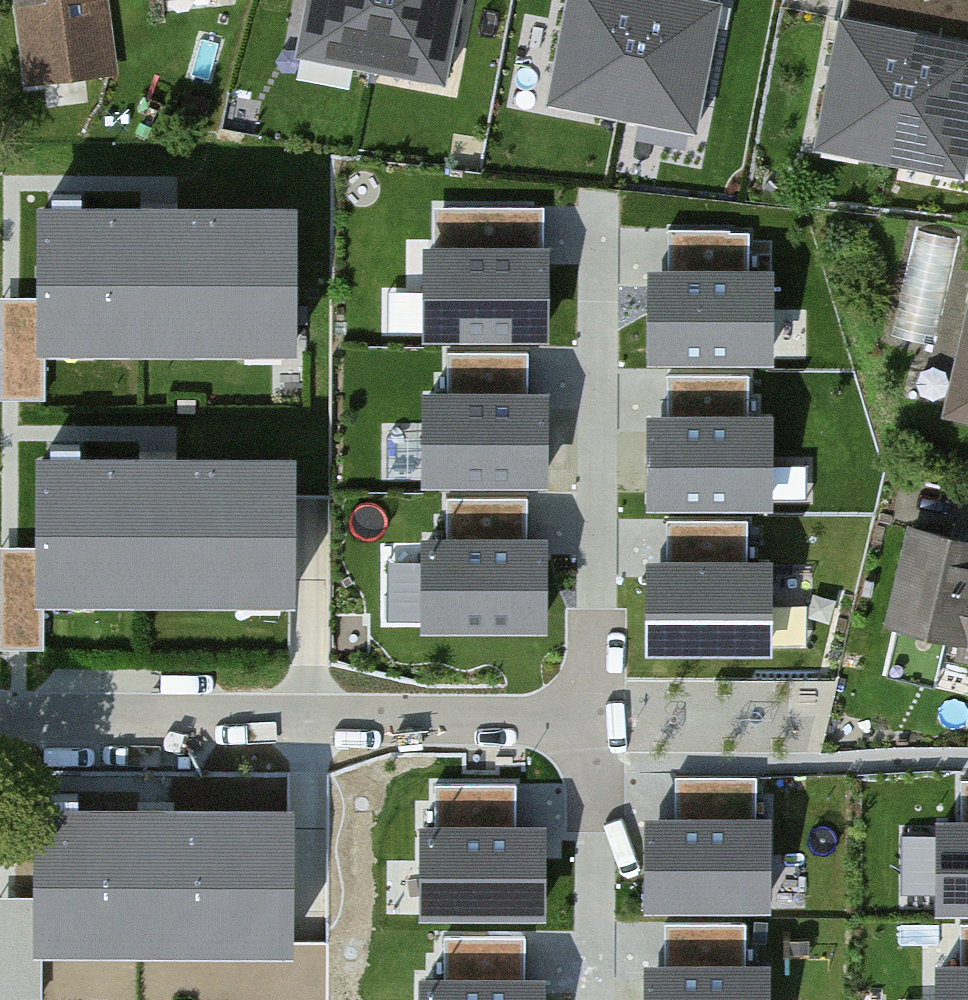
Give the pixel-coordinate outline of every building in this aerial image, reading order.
[(33,79),(113,70),(105,0),(24,0),(33,79)] [(297,52),(445,81),(461,0),(307,0),(297,52)] [(546,99),(694,128),(719,0),(565,0),(546,99)] [(814,145),(962,173),(967,145),(967,0),(843,0),(814,145)] [(293,202),(42,201),(42,337),(292,338),(293,202)] [(528,206),(447,206),(447,251),(428,251),(428,330),(543,330),(543,252),(528,251),(528,206)] [(752,228),(670,228),(670,273),(652,273),(651,352),(767,352),(767,274),(752,274),(752,228)] [(947,420),(967,425),(967,333),(947,420)] [(529,351),(447,351),(447,395),(429,395),(428,474),(544,475),(544,396),(529,396),(529,351)] [(749,372),(668,372),(668,416),(649,416),(649,495),(764,496),(764,417),(749,417),(749,372)] [(294,452),(44,452),(43,588),(294,588),(294,452)] [(527,498),(445,498),(445,543),(427,543),(426,622),(542,622),(542,544),(527,544),(527,498)] [(751,521),(670,521),(669,565),(651,565),(651,644),(766,645),(766,566),(751,566),(751,521)] [(908,541),(889,627),(967,645),(967,554),(908,541)] [(755,778),(674,778),(674,823),(655,823),(655,902),(770,902),(770,824),(755,824),(755,778)] [(961,779),(961,824),(942,824),(942,903),(967,903),(967,779),(961,779)] [(520,785),(439,785),(439,829),(420,829),(420,908),(535,909),(535,830),(520,830),(520,785)] [(291,808),(35,808),(35,959),(291,960),(291,808)] [(667,923),(667,968),(649,968),(648,999),(764,999),(764,969),(748,969),(749,923),(667,923)] [(960,923),(960,967),(942,967),(942,999),(967,999),(967,923),(960,923)] [(445,936),(445,980),(427,980),(427,999),(542,999),(542,981),(527,981),(527,936),(445,936)]
